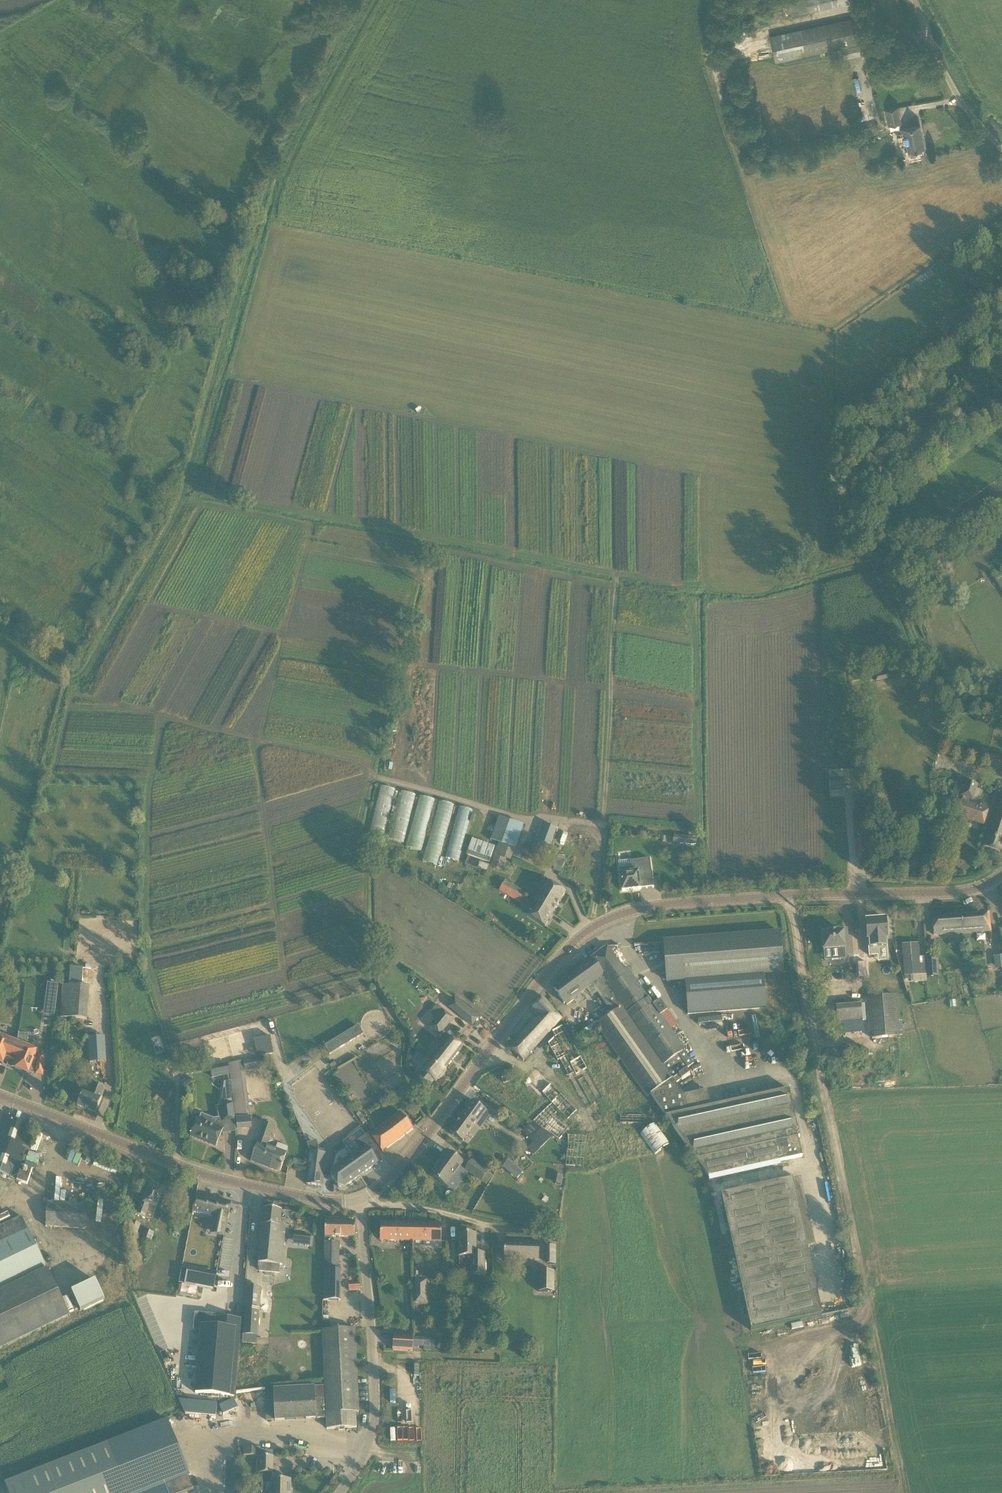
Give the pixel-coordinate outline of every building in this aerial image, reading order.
[(807,9),(849,1),(848,0),(806,0),(807,9)] [(852,17),(842,20),(770,35),(776,62),(841,47),(843,58),(860,54),(852,17)] [(897,106),(887,108),(885,109),(889,124),(900,122),(897,106)] [(902,131),(895,132),(898,145),(906,143),(908,151),(909,158),(917,156),(916,149),(924,147),(919,124),(909,126),(901,128),(902,131)] [(864,127),(857,128),(860,143),(867,141),(864,127)] [(974,324),(973,322),(968,315),(957,323),(963,332),(974,324)] [(892,671),(874,675),(875,682),(893,678),(896,677),(895,670),(892,671)] [(974,747),(973,757),(987,758),(989,749),(974,747)] [(844,779),(829,779),(829,792),(844,792),(844,779)] [(973,800),(978,786),(978,785),(966,781),(961,796),(963,797),(961,801),(960,801),(955,816),(971,821),(972,817),(985,821),(990,806),(983,803),(981,808),(968,804),(969,799),(973,800)] [(381,785),(370,834),(385,837),(396,788),(381,785)] [(401,791),(391,840),(406,843),(415,793),(401,791)] [(908,792),(907,795),(909,798),(912,799),(914,798),(916,795),(914,792),(911,791),(908,792)] [(983,847),(1000,852),(1001,845),(1001,792),(1001,791),(983,847)] [(419,795),(407,847),(423,851),(435,799),(419,795)] [(438,801),(424,863),(440,866),(454,804),(438,801)] [(460,862),(472,809),(459,806),(447,859),(460,862)] [(515,849),(523,823),(497,816),(490,840),(497,842),(490,868),(501,872),(508,847),(515,849)] [(556,829),(545,825),(535,852),(546,856),(556,829)] [(680,837),(680,844),(696,845),(697,838),(680,837)] [(866,859),(865,849),(865,841),(855,842),(856,860),(866,859)] [(557,858),(554,870),(561,872),(564,859),(557,858)] [(651,871),(649,859),(630,862),(630,867),(629,869),(619,870),(622,892),(653,887),(651,871)] [(480,863),(478,869),(487,872),(489,866),(480,863)] [(505,881),(499,892),(521,905),(528,894),(505,881)] [(565,892),(557,887),(547,881),(526,916),(545,927),(565,892)] [(990,932),(989,923),(989,913),(960,915),(962,934),(990,932)] [(962,934),(960,915),(932,917),(933,936),(962,934)] [(868,940),(871,940),(883,939),(887,939),(885,920),(866,921),(868,940)] [(783,973),(780,932),(713,938),(664,942),(664,943),(664,952),(667,982),(685,981),(687,1014),(766,1008),(763,974),(783,973)] [(828,933),(822,934),(823,951),(824,951),(831,950),(831,960),(845,959),(845,956),(844,949),(845,949),(844,932),(836,933),(836,932),(830,932),(830,933),(828,933)] [(926,957),(920,958),(919,950),(915,950),(915,944),(902,945),(904,977),(927,975),(926,957)] [(666,1011),(659,1000),(653,1004),(640,987),(641,987),(633,976),(627,968),(624,969),(611,951),(607,946),(590,958),(592,960),(603,976),(593,984),(613,1013),(595,1025),(646,1098),(650,1095),(666,1116),(665,1117),(708,1177),(802,1157),(798,1139),(799,1138),(789,1090),(710,1107),(707,1090),(683,1096),(675,1084),(689,1073),(686,1069),(693,1064),(683,1051),(685,1050),(660,1016),(666,1011)] [(889,962),(888,946),(860,946),(861,962),(889,962)] [(1001,968),(1001,955),(994,956),(994,968),(1001,968)] [(603,976),(592,960),(554,988),(560,996),(565,1003),(567,1005),(573,1001),(572,999),(592,984),(593,984),(603,976)] [(935,961),(927,961),(928,978),(937,977),(935,961)] [(48,984),(45,1008),(55,1009),(58,985),(48,984)] [(87,1020),(89,986),(62,985),(60,1018),(87,1020)] [(898,1037),(896,1017),(894,995),(868,998),(872,1039),(898,1037)] [(561,1020),(543,997),(531,1010),(538,1016),(509,1048),(523,1061),(561,1020)] [(863,1021),(861,1005),(861,1004),(835,1007),(837,1024),(863,1021)] [(443,1031),(453,1019),(443,1011),(433,1023),(443,1031)] [(748,1039),(760,1038),(758,1021),(746,1022),(748,1039)] [(329,1055),(363,1035),(358,1026),(324,1046),(329,1055)] [(586,1069),(563,1026),(552,1032),(555,1037),(547,1045),(557,1062),(559,1060),(569,1079),(586,1069)] [(10,1062),(8,1066),(22,1071),(29,1074),(29,1072),(36,1074),(36,1075),(43,1075),(45,1056),(38,1056),(37,1056),(36,1055),(37,1053),(38,1052),(26,1047),(27,1036),(19,1035),(20,1033),(19,1033),(18,1037),(17,1044),(10,1061),(10,1062)] [(463,1047),(455,1041),(445,1033),(439,1039),(444,1043),(435,1055),(432,1053),(427,1059),(430,1062),(415,1081),(426,1090),(433,1082),(434,1082),(463,1047)] [(160,1036),(151,1039),(156,1055),(165,1052),(160,1036)] [(741,1036),(728,1037),(729,1060),(742,1060),(741,1036)] [(3,1064),(5,1060),(5,1059),(9,1061),(10,1061),(17,1044),(10,1041),(0,1037),(0,1062),(3,1064)] [(107,1062),(105,1037),(87,1038),(89,1063),(107,1062)] [(272,1053),(269,1038),(255,1041),(258,1056),(272,1053)] [(234,1109),(235,1109),(236,1118),(250,1116),(244,1073),(266,1068),(264,1057),(228,1064),(234,1109)] [(212,1078),(223,1076),(224,1082),(230,1081),(227,1063),(209,1066),(212,1078)] [(324,1065),(311,1073),(315,1079),(328,1072),(324,1065)] [(503,1084),(513,1080),(510,1074),(501,1078),(503,1084)] [(77,1106),(96,1113),(105,1088),(93,1083),(89,1093),(83,1091),(77,1106)] [(542,1092),(568,1119),(577,1110),(552,1083),(542,1092)] [(491,1114),(481,1107),(473,1101),(450,1132),(462,1142),(479,1119),(485,1123),(491,1114)] [(220,1106),(221,1123),(232,1122),(230,1105),(220,1106)] [(356,1115),(363,1125),(366,1122),(359,1113),(356,1115)] [(382,1152),(413,1129),(401,1113),(370,1136),(382,1152)] [(194,1127),(190,1136),(216,1147),(220,1138),(223,1129),(209,1123),(211,1118),(202,1114),(199,1119),(197,1119),(194,1127)] [(644,1116),(620,1115),(619,1124),(644,1125),(644,1116)] [(33,1129),(3,1116),(0,1124),(0,1175),(15,1181),(25,1151),(29,1152),(31,1148),(27,1146),(33,1129)] [(287,1154),(266,1146),(274,1126),(263,1122),(257,1142),(250,1161),(280,1173),(287,1154)] [(640,1131),(652,1153),(669,1144),(656,1122),(640,1131)] [(532,1123),(522,1133),(531,1141),(533,1143),(528,1148),(534,1155),(553,1136),(532,1123)] [(359,1151),(352,1156),(365,1173),(378,1164),(370,1153),(376,1148),(367,1135),(354,1144),(359,1151)] [(35,1145),(51,1146),(52,1138),(35,1137),(35,1145)] [(566,1142),(566,1166),(584,1166),(584,1142),(566,1142)] [(446,1187),(460,1167),(464,1162),(447,1150),(437,1163),(439,1164),(431,1175),(446,1187)] [(322,1186),(326,1154),(320,1153),(310,1152),(309,1157),(306,1184),(322,1186)] [(332,1170),(331,1177),(338,1187),(343,1188),(344,1188),(365,1173),(352,1156),(332,1170)] [(523,1171),(517,1167),(508,1160),(502,1167),(516,1179),(523,1171)] [(487,1172),(480,1167),(472,1161),(465,1170),(480,1182),(487,1172)] [(32,1170),(22,1167),(17,1181),(27,1185),(32,1170)] [(106,1177),(125,1180),(126,1172),(108,1169),(106,1177)] [(721,1197),(735,1261),(736,1264),(807,1248),(792,1181),(721,1197)] [(153,1215),(158,1202),(162,1192),(150,1188),(146,1200),(143,1198),(137,1214),(145,1217),(146,1213),(153,1215)] [(228,1219),(231,1203),(196,1196),(193,1212),(214,1217),(212,1226),(226,1228),(227,1219),(228,1219)] [(86,1229),(87,1205),(47,1203),(46,1227),(86,1229)] [(282,1265),(285,1233),(286,1223),(280,1223),(281,1210),(263,1209),(259,1263),(260,1263),(259,1271),(279,1273),(280,1265),(282,1265)] [(46,1267),(21,1217),(0,1227),(0,1289),(46,1267)] [(137,1235),(141,1225),(132,1222),(130,1226),(129,1226),(127,1231),(137,1235)] [(338,1270),(339,1242),(332,1242),(332,1237),(355,1237),(355,1222),(325,1222),(325,1232),(324,1300),(324,1301),(340,1301),(340,1291),(340,1270),(338,1270)] [(414,1241),(415,1223),(380,1223),(380,1241),(414,1241)] [(441,1224),(415,1223),(414,1241),(441,1242),(441,1224)] [(149,1246),(154,1233),(146,1230),(141,1243),(149,1246)] [(459,1233),(459,1243),(459,1256),(470,1256),(470,1275),(485,1275),(485,1263),(485,1253),(476,1253),(476,1233),(459,1233)] [(310,1237),(293,1235),(292,1246),(309,1247),(310,1237)] [(504,1241),(504,1251),(504,1259),(539,1260),(539,1242),(504,1241)] [(556,1264),(556,1245),(548,1245),(548,1264),(556,1264)] [(104,1263),(107,1254),(100,1251),(96,1260),(104,1263)] [(187,1271),(184,1286),(212,1292),(216,1275),(187,1269),(187,1271)] [(539,1272),(539,1292),(554,1292),(554,1272),(539,1272)] [(79,1312),(103,1300),(93,1280),(69,1291),(79,1312)] [(421,1304),(422,1304),(421,1292),(424,1292),(423,1287),(426,1287),(426,1281),(415,1281),(416,1303),(421,1303),(421,1304)] [(255,1344),(260,1289),(247,1288),(243,1343),(255,1344)] [(73,1300),(65,1304),(70,1313),(78,1309),(73,1300)] [(194,1313),(193,1325),(197,1325),(197,1331),(200,1331),(194,1393),(235,1397),(242,1319),(215,1317),(215,1315),(194,1313)] [(273,1394),(264,1394),(266,1420),(275,1420),(275,1421),(327,1418),(327,1429),(356,1428),(355,1412),(359,1412),(354,1329),(344,1329),(322,1330),(325,1386),(273,1389),(273,1394)] [(413,1337),(393,1335),(392,1350),(412,1352),(413,1337)] [(435,1348),(436,1338),(422,1337),(422,1348),(435,1348)] [(179,1400),(185,1414),(216,1417),(217,1404),(179,1400)] [(233,1400),(219,1406),(223,1414),(237,1408),(233,1400)] [(5,1484),(8,1492),(128,1492),(109,1444),(5,1484)] [(260,1448),(250,1448),(244,1448),(244,1455),(258,1456),(258,1473),(273,1473),(273,1456),(260,1456),(260,1448)] [(194,1490),(189,1478),(166,1486),(150,1492),(186,1492),(194,1490)] [(281,1479),(271,1479),(270,1492),(291,1492),(291,1480),(281,1479)]
